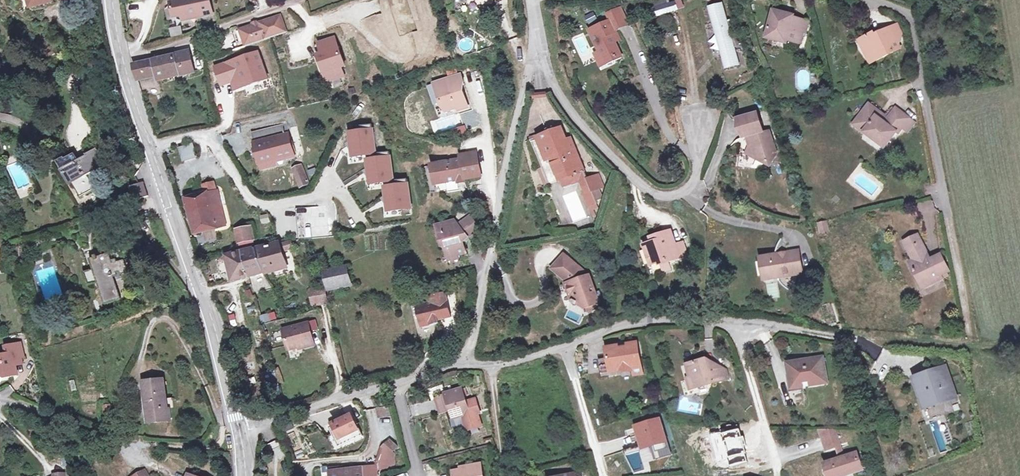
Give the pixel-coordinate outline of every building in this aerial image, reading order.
[(31,9),(53,2),(52,0),(29,0),(31,9)] [(172,3),(175,17),(183,16),(189,14),(190,19),(214,14),(211,0),(184,0),(172,3)] [(652,4),(657,18),(678,10),(674,1),(670,3),(669,0),(664,0),(652,4)] [(720,10),(706,13),(718,57),(721,57),(727,73),(734,71),(730,56),(734,56),(733,52),(737,51),(730,24),(725,26),(720,10)] [(794,14),(773,11),(766,38),(787,44),(788,40),(801,44),(807,20),(793,17),(794,14)] [(596,30),(589,32),(597,51),(602,62),(618,57),(612,41),(616,39),(614,32),(625,28),(618,13),(608,16),(610,22),(596,27),(596,30)] [(241,30),(247,47),(287,32),(281,15),(259,24),(254,25),(241,30)] [(170,37),(182,36),(181,26),(169,27),(170,37)] [(898,27),(891,30),(895,39),(902,35),(898,27)] [(872,36),(856,42),(863,55),(873,58),(877,65),(901,54),(895,39),(891,30),(882,34),(884,39),(876,42),(872,36)] [(335,37),(315,44),(325,72),(330,70),(333,79),(345,74),(342,65),(346,64),(335,37)] [(602,62),(597,51),(592,53),(599,69),(619,61),(618,57),(602,62)] [(156,72),(158,80),(182,75),(182,77),(194,74),(190,53),(134,65),(136,76),(156,72)] [(259,53),(217,69),(224,86),(234,83),(243,79),(246,87),(269,79),(259,53)] [(873,58),(863,55),(869,69),(877,65),(873,58)] [(462,71),(440,77),(442,85),(436,87),(439,99),(443,98),(445,107),(456,104),(457,107),(468,104),(461,79),(464,78),(462,71)] [(156,72),(136,76),(138,84),(158,80),(156,72)] [(243,79),(234,83),(237,91),(246,87),(243,79)] [(867,104),(851,124),(881,150),(894,133),(896,135),(903,127),(909,120),(895,109),(884,124),(875,116),(878,113),(867,104)] [(753,113),(734,119),(742,142),(746,140),(749,149),(750,149),(753,159),(761,163),(770,161),(774,152),(771,142),(763,145),(760,133),(753,113)] [(11,116),(1,115),(1,122),(11,124),(18,127),(27,134),(33,142),(35,141),(34,139),(32,137),(30,134),(28,132),(27,130),(24,128),(22,127),(20,125),(18,124),(20,120),(11,116)] [(742,142),(734,119),(731,120),(738,143),(742,142)] [(20,120),(18,124),(20,125),(22,127),(24,128),(27,130),(28,132),(30,134),(32,137),(34,139),(35,141),(39,139),(32,128),(20,120)] [(909,120),(903,127),(906,130),(913,123),(909,120)] [(362,130),(350,132),(352,141),(348,144),(351,143),(352,145),(354,155),(375,152),(371,123),(361,125),(362,130)] [(296,156),(287,124),(252,134),(261,166),(296,156)] [(562,131),(550,136),(554,147),(566,143),(562,131)] [(767,131),(760,133),(763,145),(771,142),(767,131)] [(573,147),(569,148),(566,143),(554,147),(550,136),(533,142),(548,185),(560,181),(584,172),(573,147)] [(194,144),(179,148),(183,161),(197,157),(194,144)] [(63,159),(57,162),(62,171),(66,168),(75,182),(73,183),(82,198),(97,189),(90,175),(104,167),(98,157),(101,155),(96,148),(79,159),(75,154),(64,160),(63,159)] [(393,181),(389,150),(379,152),(380,157),(364,159),(365,170),(366,172),(367,179),(367,184),(393,181)] [(441,183),(458,179),(459,184),(467,182),(466,179),(465,171),(470,170),(469,166),(479,164),(480,164),(477,151),(461,154),(461,158),(429,164),(430,175),(439,173),(441,183)] [(295,176),(305,172),(301,163),(292,167),(295,176)] [(481,177),(479,164),(469,166),(470,170),(465,171),(466,179),(481,177)] [(309,182),(305,172),(295,176),(300,186),(309,182)] [(584,172),(560,181),(563,189),(579,182),(585,195),(592,192),(586,178),(584,172)] [(439,173),(430,175),(431,185),(441,183),(439,173)] [(596,174),(586,178),(592,192),(601,187),(596,174)] [(397,184),(386,186),(387,196),(383,198),(384,199),(386,197),(388,199),(389,209),(411,206),(407,177),(397,179),(397,184)] [(144,183),(129,188),(134,202),(149,197),(144,183)] [(206,196),(186,200),(193,231),(225,224),(218,193),(217,193),(215,184),(204,187),(206,196)] [(592,192),(585,195),(591,209),(598,206),(592,192)] [(149,216),(145,202),(132,207),(136,221),(149,216)] [(327,206),(297,209),(301,240),(330,236),(327,206)] [(472,217),(467,221),(471,227),(477,224),(472,217)] [(467,235),(469,239),(476,234),(471,227),(467,221),(460,226),(456,221),(438,226),(442,242),(446,242),(447,246),(449,255),(455,257),(459,256),(467,254),(464,242),(463,236),(467,235)] [(829,232),(827,221),(818,222),(819,233),(829,232)] [(251,227),(236,230),(239,245),(254,242),(251,227)] [(670,228),(661,232),(662,237),(671,234),(670,228)] [(649,243),(642,245),(648,266),(657,262),(665,259),(666,263),(687,255),(682,241),(675,243),(671,234),(662,237),(661,232),(647,237),(649,243)] [(927,260),(924,252),(925,252),(918,235),(904,241),(912,258),(908,260),(919,285),(939,277),(938,274),(946,270),(939,254),(927,260)] [(291,242),(281,246),(282,251),(293,248),(291,242)] [(225,257),(231,280),(248,276),(287,267),(285,260),(282,251),(281,246),(280,243),(242,253),(225,257)] [(67,271),(59,247),(55,248),(63,273),(67,271)] [(794,251),(785,253),(788,266),(797,264),(794,251)] [(785,253),(760,258),(765,278),(799,272),(797,264),(788,266),(785,253)] [(109,254),(91,260),(94,270),(85,273),(89,285),(98,283),(106,305),(121,299),(113,278),(117,276),(115,272),(119,271),(120,275),(128,273),(124,260),(112,264),(109,254)] [(553,268),(560,274),(572,263),(565,256),(553,268)] [(669,270),(666,263),(665,259),(657,262),(662,273),(669,270)] [(566,281),(568,284),(564,285),(570,302),(570,304),(574,306),(574,305),(583,308),(593,305),(595,304),(586,276),(572,263),(560,274),(566,281)] [(347,265),(323,271),(327,288),(351,282),(347,265)] [(327,290),(313,293),(316,308),(330,305),(327,290)] [(429,304),(416,307),(421,330),(439,326),(438,321),(452,318),(445,293),(427,297),(429,304)] [(593,305),(583,308),(586,315),(596,311),(593,305)] [(260,315),(262,323),(277,319),(276,311),(260,315)] [(314,332),(312,325),(287,332),(293,353),(318,346),(314,332)] [(626,341),(627,343),(619,345),(618,343),(608,345),(610,354),(607,355),(610,369),(613,368),(613,369),(620,367),(622,369),(629,368),(631,365),(630,362),(631,362),(640,361),(636,339),(626,341)] [(23,360),(19,345),(6,349),(8,357),(0,359),(0,378),(11,375),(12,380),(19,378),(17,368),(15,362),(23,360)] [(25,366),(23,360),(15,362),(17,368),(25,366)] [(691,390),(723,381),(719,365),(710,367),(708,360),(688,365),(692,377),(688,378),(691,390)] [(807,362),(789,364),(792,391),(804,389),(803,384),(811,383),(812,387),(828,385),(824,360),(814,361),(815,365),(808,365),(807,362)] [(642,370),(640,361),(631,362),(633,372),(642,370)] [(729,371),(719,365),(723,381),(731,379),(729,371)] [(928,393),(932,403),(955,395),(949,379),(946,380),(942,370),(914,380),(920,396),(928,393)] [(167,379),(146,382),(150,411),(155,411),(157,422),(172,421),(170,408),(169,398),(167,379)] [(474,402),(468,403),(464,390),(448,394),(452,411),(454,419),(463,416),(467,432),(481,428),(478,416),(480,415),(477,401),(474,402)] [(928,393),(920,396),(924,406),(932,403),(928,393)] [(452,411),(448,394),(436,397),(440,414),(452,411)] [(389,407),(380,408),(381,417),(391,415),(389,407)] [(341,438),(344,445),(363,436),(360,429),(358,430),(351,416),(329,426),(336,440),(341,438)] [(659,417),(637,424),(644,445),(654,442),(656,449),(668,445),(666,438),(659,417)] [(820,431),(822,438),(837,434),(841,447),(854,443),(851,431),(820,431)] [(826,452),(835,449),(839,461),(844,459),(841,447),(837,434),(822,438),(826,452)] [(391,441),(385,445),(392,453),(399,448),(391,441)] [(377,475),(393,466),(394,461),(394,456),(392,453),(385,445),(384,444),(381,447),(381,448),(376,466),(351,469),(351,467),(327,469),(328,475),(377,475)] [(844,459),(839,461),(824,466),(828,475),(853,475),(863,472),(858,455),(844,459)] [(448,473),(448,475),(477,475),(476,466),(465,467),(465,471),(448,473)]
